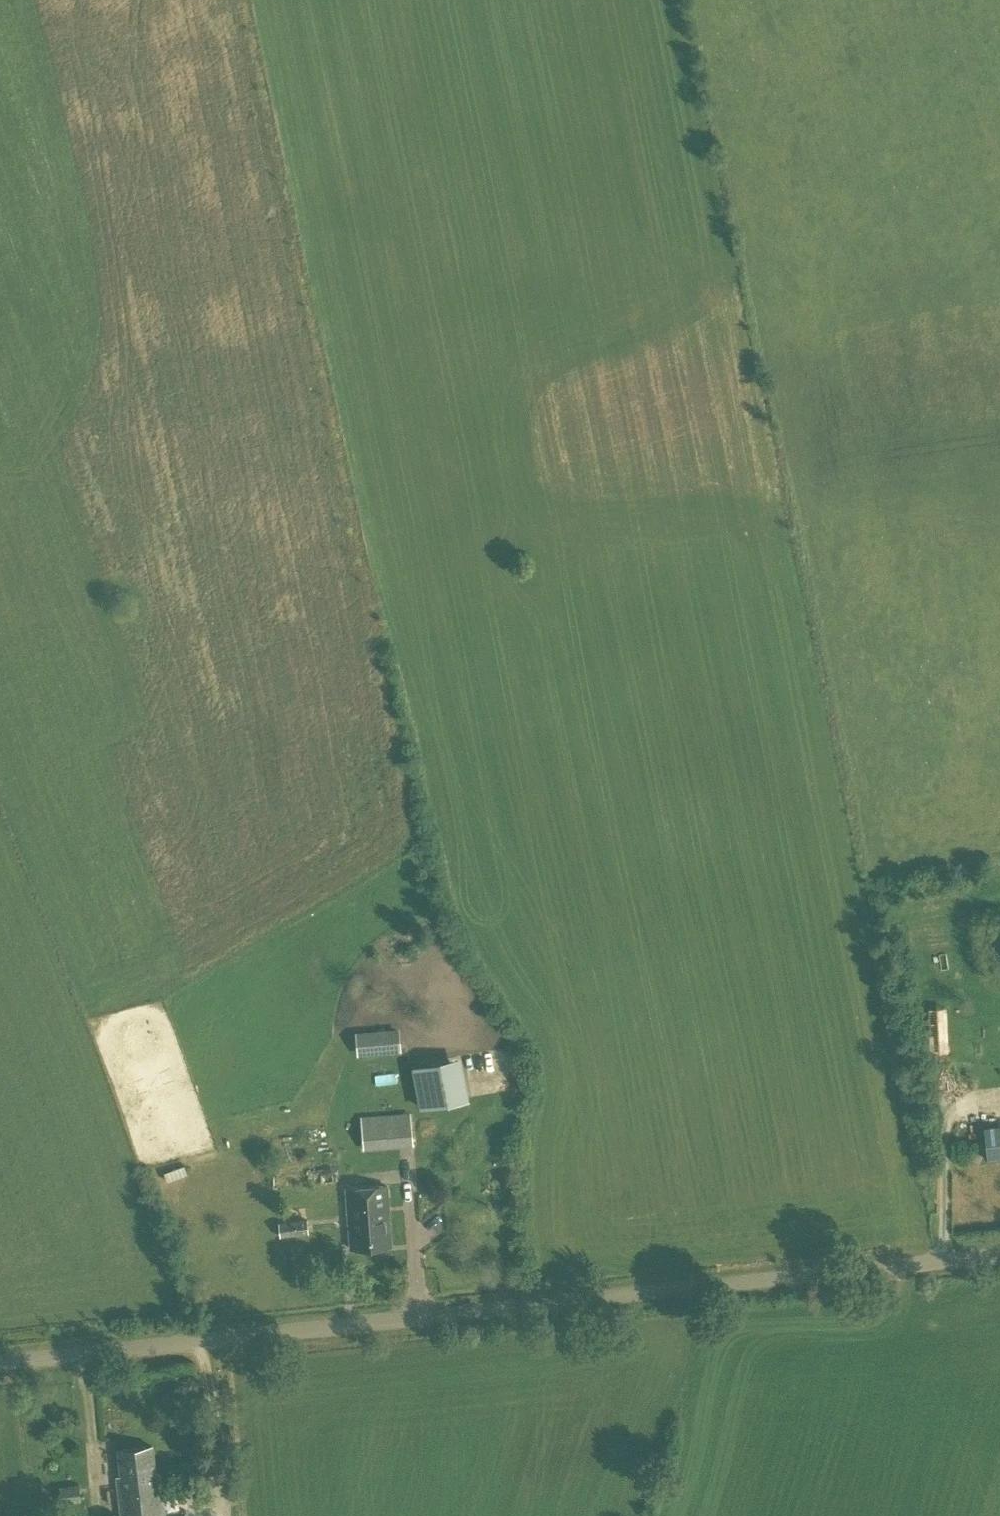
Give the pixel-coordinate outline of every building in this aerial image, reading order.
[(358,1056),(400,1052),(398,1029),(356,1033),(358,1056)] [(420,1109),(469,1100),(461,1058),(412,1067),(420,1109)] [(364,1150),(412,1147),(409,1114),(361,1117),(364,1150)] [(999,1159),(999,1125),(983,1127),(987,1161),(999,1159)] [(352,1250),(391,1247),(387,1188),(348,1191),(352,1250)] [(279,1237),(308,1234),(307,1220),(278,1223),(279,1237)] [(143,1515),(158,1515),(164,1515),(159,1471),(154,1472),(151,1446),(135,1447),(143,1515)] [(135,1447),(119,1449),(122,1476),(117,1477),(121,1515),(143,1515),(135,1447)] [(60,1504),(80,1501),(78,1484),(58,1487),(60,1504)]
